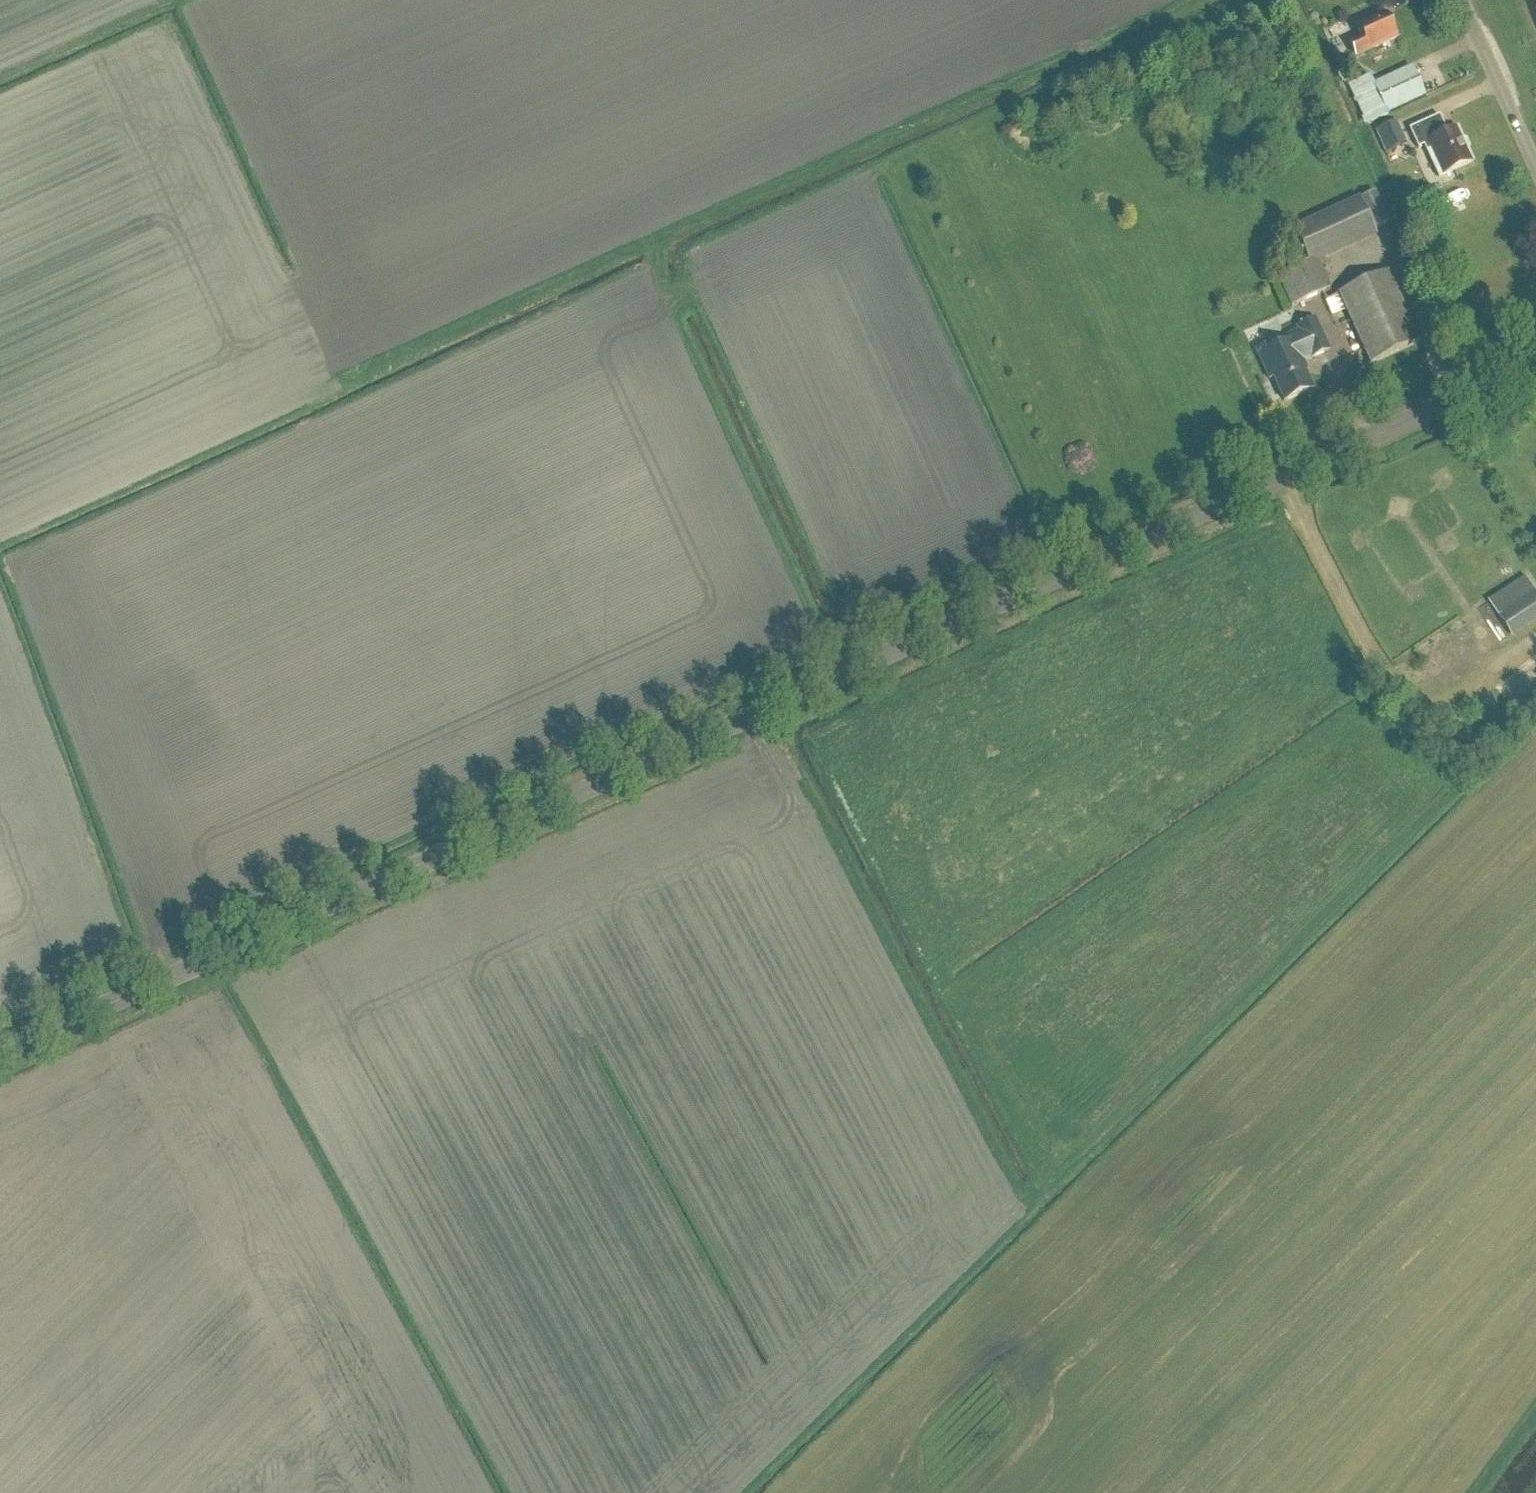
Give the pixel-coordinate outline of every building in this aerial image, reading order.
[(1348,46),(1353,59),(1394,40),(1384,17),(1354,30),(1359,41),(1348,46)] [(1342,29),(1322,31),(1324,46),(1344,43),(1342,29)] [(1369,86),(1383,117),(1424,99),(1410,68),(1369,86)] [(1424,145),(1438,177),(1469,163),(1465,153),(1467,150),(1463,143),(1460,142),(1456,132),(1446,136),(1438,117),(1409,129),(1417,148),(1424,145)] [(1410,144),(1400,121),(1378,131),(1388,154),(1410,144)] [(1327,291),(1314,260),(1390,226),(1374,193),(1291,228),(1307,262),(1275,276),(1289,307),(1327,291)] [(1337,297),(1367,366),(1417,343),(1387,275),(1337,297)] [(1322,310),(1328,328),(1343,323),(1337,305),(1322,310)] [(1273,379),(1284,403),(1312,390),(1303,371),(1302,371),(1298,362),(1310,357),(1311,359),(1328,351),(1314,319),(1295,327),(1297,330),(1284,336),(1287,342),(1270,349),(1268,344),(1256,350),(1269,380),(1273,379)] [(1523,577),(1487,599),(1498,617),(1511,638),(1521,632),(1535,623),(1535,598),(1523,577)]
